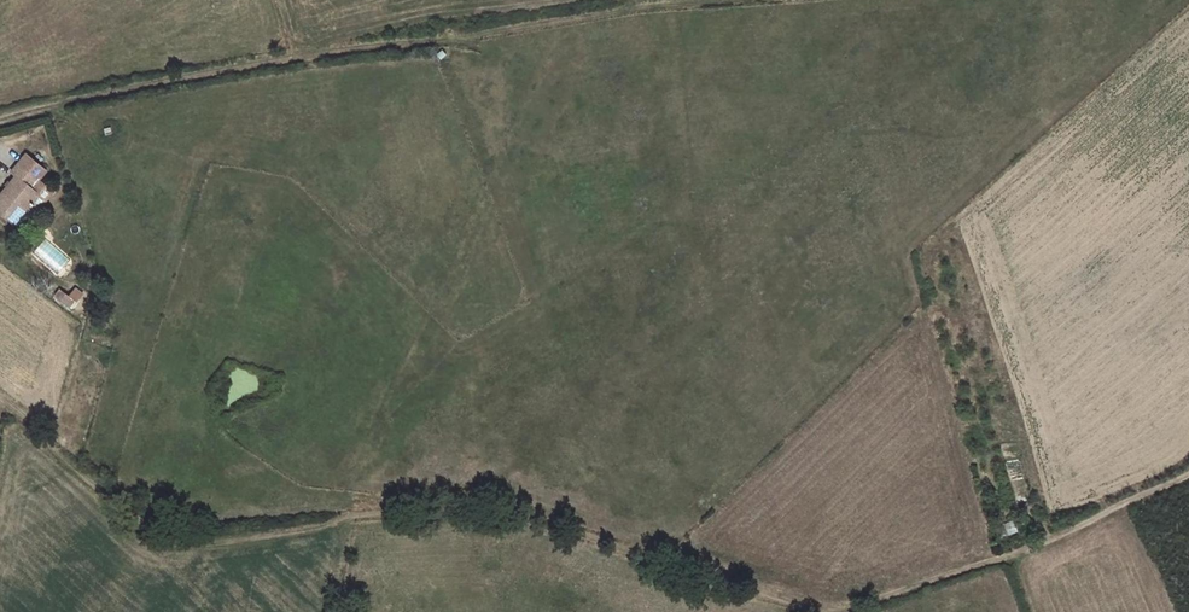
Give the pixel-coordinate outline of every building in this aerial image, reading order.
[(0,190),(0,204),(16,216),(31,198),(40,204),(55,185),(40,174),(48,165),(25,148),(11,165),(17,170),(0,190)] [(58,285),(53,291),(68,303),(73,297),(58,285)] [(1015,521),(1005,525),(1010,535),(1019,531),(1015,521)]
